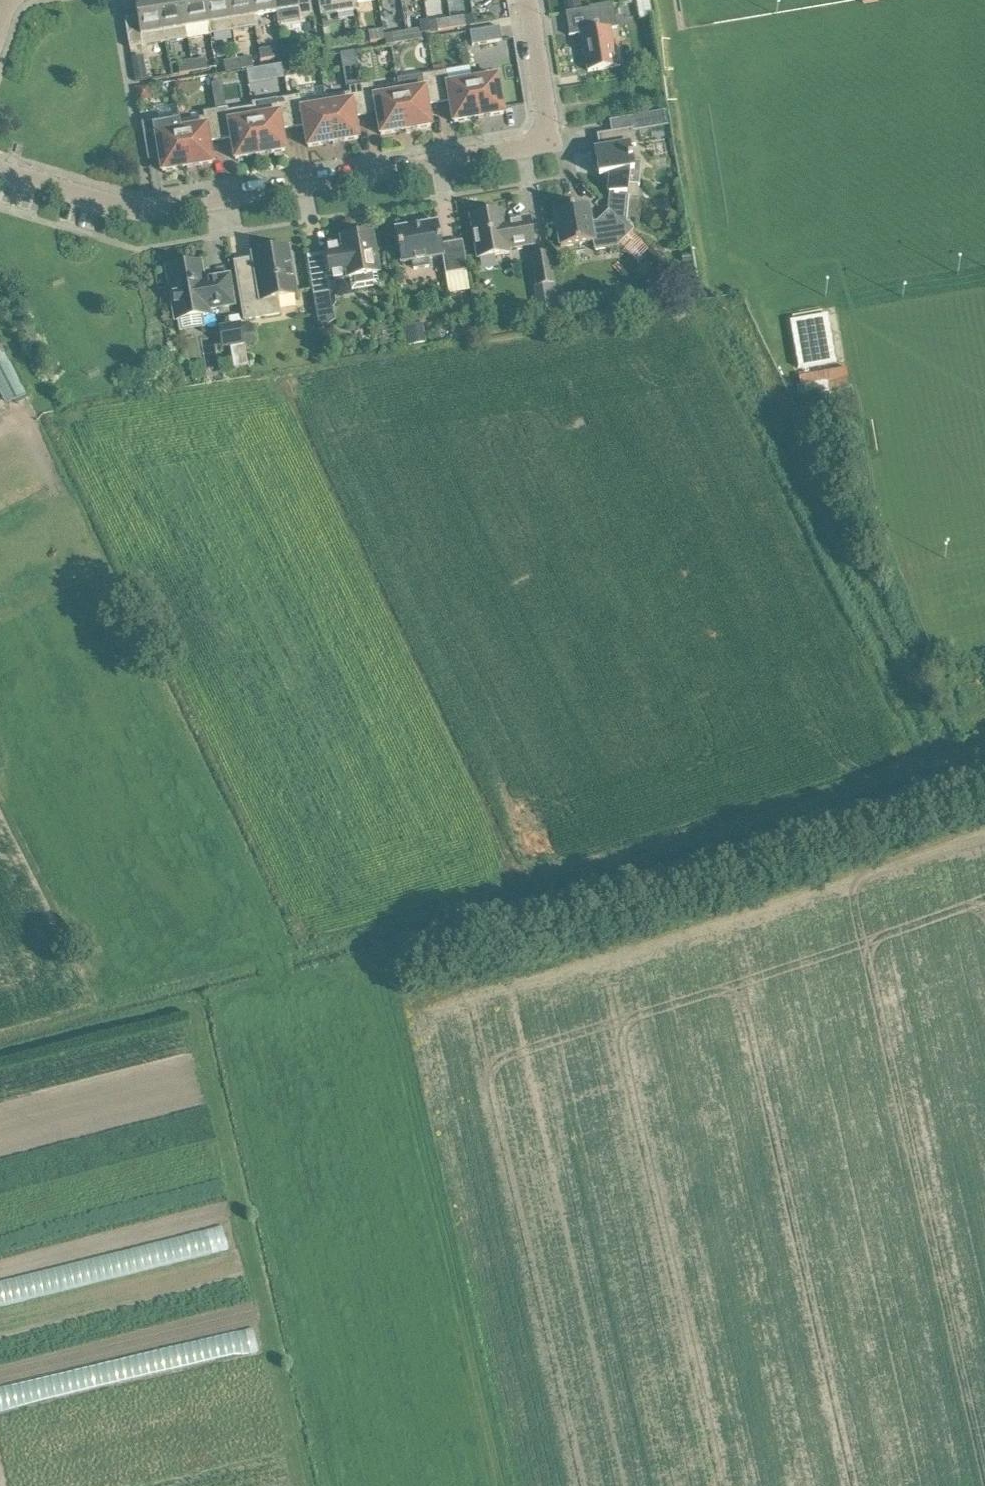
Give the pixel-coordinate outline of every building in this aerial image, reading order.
[(158,0),(135,0),(137,16),(125,19),(130,48),(166,42),(158,0)] [(181,0),(158,0),(166,42),(188,38),(181,0)] [(205,0),(181,0),(188,38),(210,34),(205,0)] [(228,0),(205,0),(210,34),(233,31),(228,0)] [(251,0),(228,0),(233,31),(255,27),(254,16),(251,0)] [(274,0),(251,0),(254,16),(276,13),(274,0)] [(276,13),(278,23),(313,17),(310,0),(274,0),(276,13)] [(321,16),(357,10),(355,0),(319,0),(321,16)] [(613,4),(580,10),(566,12),(570,35),(569,35),(569,36),(582,34),(588,71),(623,65),(619,42),(613,43),(610,29),(618,28),(618,26),(617,26),(613,4)] [(465,16),(451,18),(452,28),(466,26),(465,16)] [(452,28),(451,18),(437,21),(438,31),(452,28)] [(502,41),(500,26),(470,31),(472,46),(502,41)] [(421,29),(407,32),(408,42),(422,39),(421,29)] [(385,40),(383,30),(369,32),(371,42),(385,40)] [(408,42),(407,32),(393,34),(394,44),(408,42)] [(259,50),(261,60),(275,58),(273,48),(259,50)] [(252,57),(238,60),(239,70),(253,67),(252,57)] [(206,60),(192,62),(193,72),(208,69),(206,60)] [(239,70),(238,60),(224,62),(225,72),(239,70)] [(193,72),(192,62),(178,64),(179,74),(193,72)] [(285,77),(283,63),(268,66),(270,80),(285,77)] [(479,118),(473,80),(449,84),(446,71),(434,73),(439,103),(450,101),(454,122),(479,118)] [(428,105),(439,103),(434,73),(422,75),(424,88),(400,92),(406,130),(432,126),(428,105)] [(498,76),(473,80),(479,118),(505,114),(498,76)] [(406,130),(400,92),(399,84),(374,89),(374,83),(361,85),(366,115),(377,113),(381,135),(406,130)] [(355,117),(366,115),(361,85),(349,87),(350,93),(326,97),(333,143),(359,138),(355,117)] [(333,143),(326,97),(302,101),(301,95),(288,97),(293,127),(304,125),(308,147),(333,143)] [(282,129),(293,127),(288,97),(252,104),(252,107),(254,117),(261,155),(286,151),(282,129)] [(261,155),(254,117),(252,107),(228,111),(228,108),(216,110),(221,140),(231,138),(235,159),(261,155)] [(210,141),(221,140),(216,110),(203,112),(204,117),(180,121),(188,167),(213,163),(210,141)] [(670,125),(668,111),(638,116),(640,130),(670,125)] [(179,116),(142,122),(147,152),(148,160),(160,158),(162,171),(188,167),(180,121),(179,116)] [(600,150),(595,150),(599,176),(611,174),(609,192),(601,201),(609,210),(621,222),(624,219),(628,183),(640,184),(642,161),(632,160),(630,146),(636,145),(633,129),(597,135),(600,150)] [(588,206),(572,209),(571,206),(568,203),(565,203),(562,203),(559,205),(558,208),(557,211),(555,211),(561,247),(593,242),(595,250),(617,247),(631,233),(609,210),(597,221),(591,222),(588,206)] [(502,211),(471,217),(478,259),(509,253),(509,249),(534,245),(530,218),(504,222),(502,211)] [(396,229),(401,263),(413,261),(414,268),(430,266),(428,258),(443,256),(446,274),(468,270),(463,240),(446,243),(447,248),(443,249),(438,222),(396,229)] [(372,233),(341,239),(342,244),(326,247),(327,253),(307,256),(314,295),(335,292),(333,280),(348,278),(349,278),(351,291),(380,286),(378,273),(379,273),(372,233)] [(257,283),(239,286),(245,320),(280,314),(277,298),(297,295),(289,247),(286,248),(283,246),(272,247),(270,251),(252,254),(257,283)] [(549,252),(532,255),(537,287),(555,284),(549,252)] [(176,320),(203,315),(210,314),(209,309),(234,304),(229,275),(212,278),(212,280),(204,281),(201,262),(167,268),(176,320)] [(245,344),(242,326),(241,322),(225,324),(227,336),(229,335),(231,346),(245,344)] [(248,366),(245,344),(231,346),(235,368),(248,366)] [(11,366),(0,372),(0,388),(8,404),(26,395),(11,366)]
